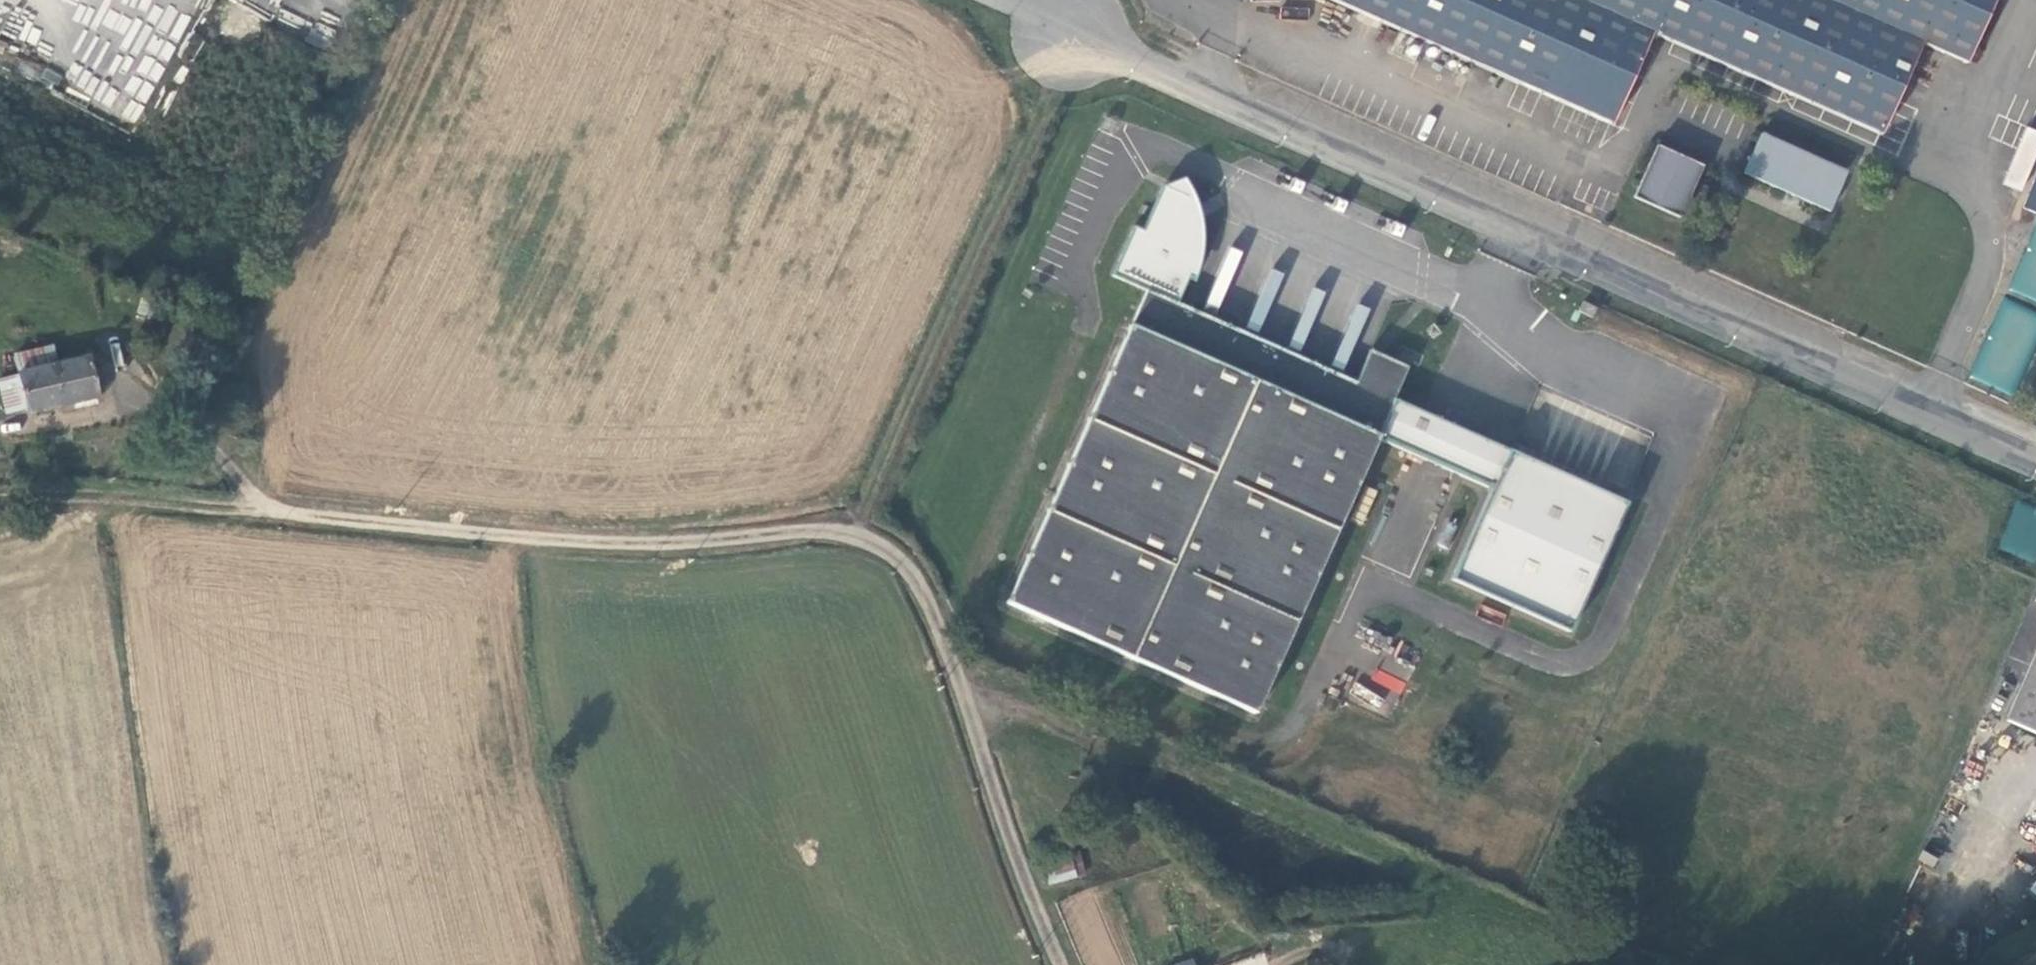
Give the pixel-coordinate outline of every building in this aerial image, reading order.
[(1613,124),(1657,30),(1885,129),(1929,41),(1969,59),(1994,0),(1336,0),(1613,124)] [(1873,145),(1878,135),(1799,96),(1794,106),(1873,145)] [(2025,150),(2035,154),(2035,131),(2031,130),(2025,150)] [(1747,174),(1794,197),(1806,202),(1834,215),(1852,177),(1765,136),(1747,174)] [(1699,168),(1655,147),(1634,197),(1680,219),(1699,168)] [(2028,208),(2035,210),(2035,167),(2028,208)] [(1569,627),(1626,496),(1392,395),(1406,363),(1371,348),(1357,380),(1176,301),(1188,274),(1192,264),(1194,254),(1195,244),(1196,233),(1195,222),(1193,209),(1189,199),(1186,196),(1161,185),(1142,228),(1133,225),(1110,274),(1145,289),(1006,598),(1256,709),(1374,435),(1490,485),(1450,575),(1569,627)] [(1806,202),(1794,197),(1790,203),(1802,208),(1806,202)] [(2035,303),(2035,222),(2007,291),(2035,303)] [(2035,342),(2035,311),(2002,296),(1968,377),(2013,396),(2035,342)] [(1597,308),(1582,302),(1577,314),(1592,321),(1597,308)] [(14,368),(43,360),(39,343),(9,351),(14,368)] [(23,403),(25,409),(92,392),(81,351),(43,360),(14,368),(14,370),(23,403)] [(14,370),(0,374),(0,396),(3,408),(23,403),(14,370)] [(1362,519),(1377,486),(1366,480),(1352,513),(1362,519)] [(2015,501),(2000,550),(2035,560),(2035,508),(2015,501)] [(2035,622),(2035,602),(2032,601),(2022,623),(2033,628),(2035,622)] [(2007,715),(2035,729),(2035,651),(2007,715)] [(1065,839),(1038,849),(1051,886),(1086,875),(1078,851),(1070,855),(1065,839)]
